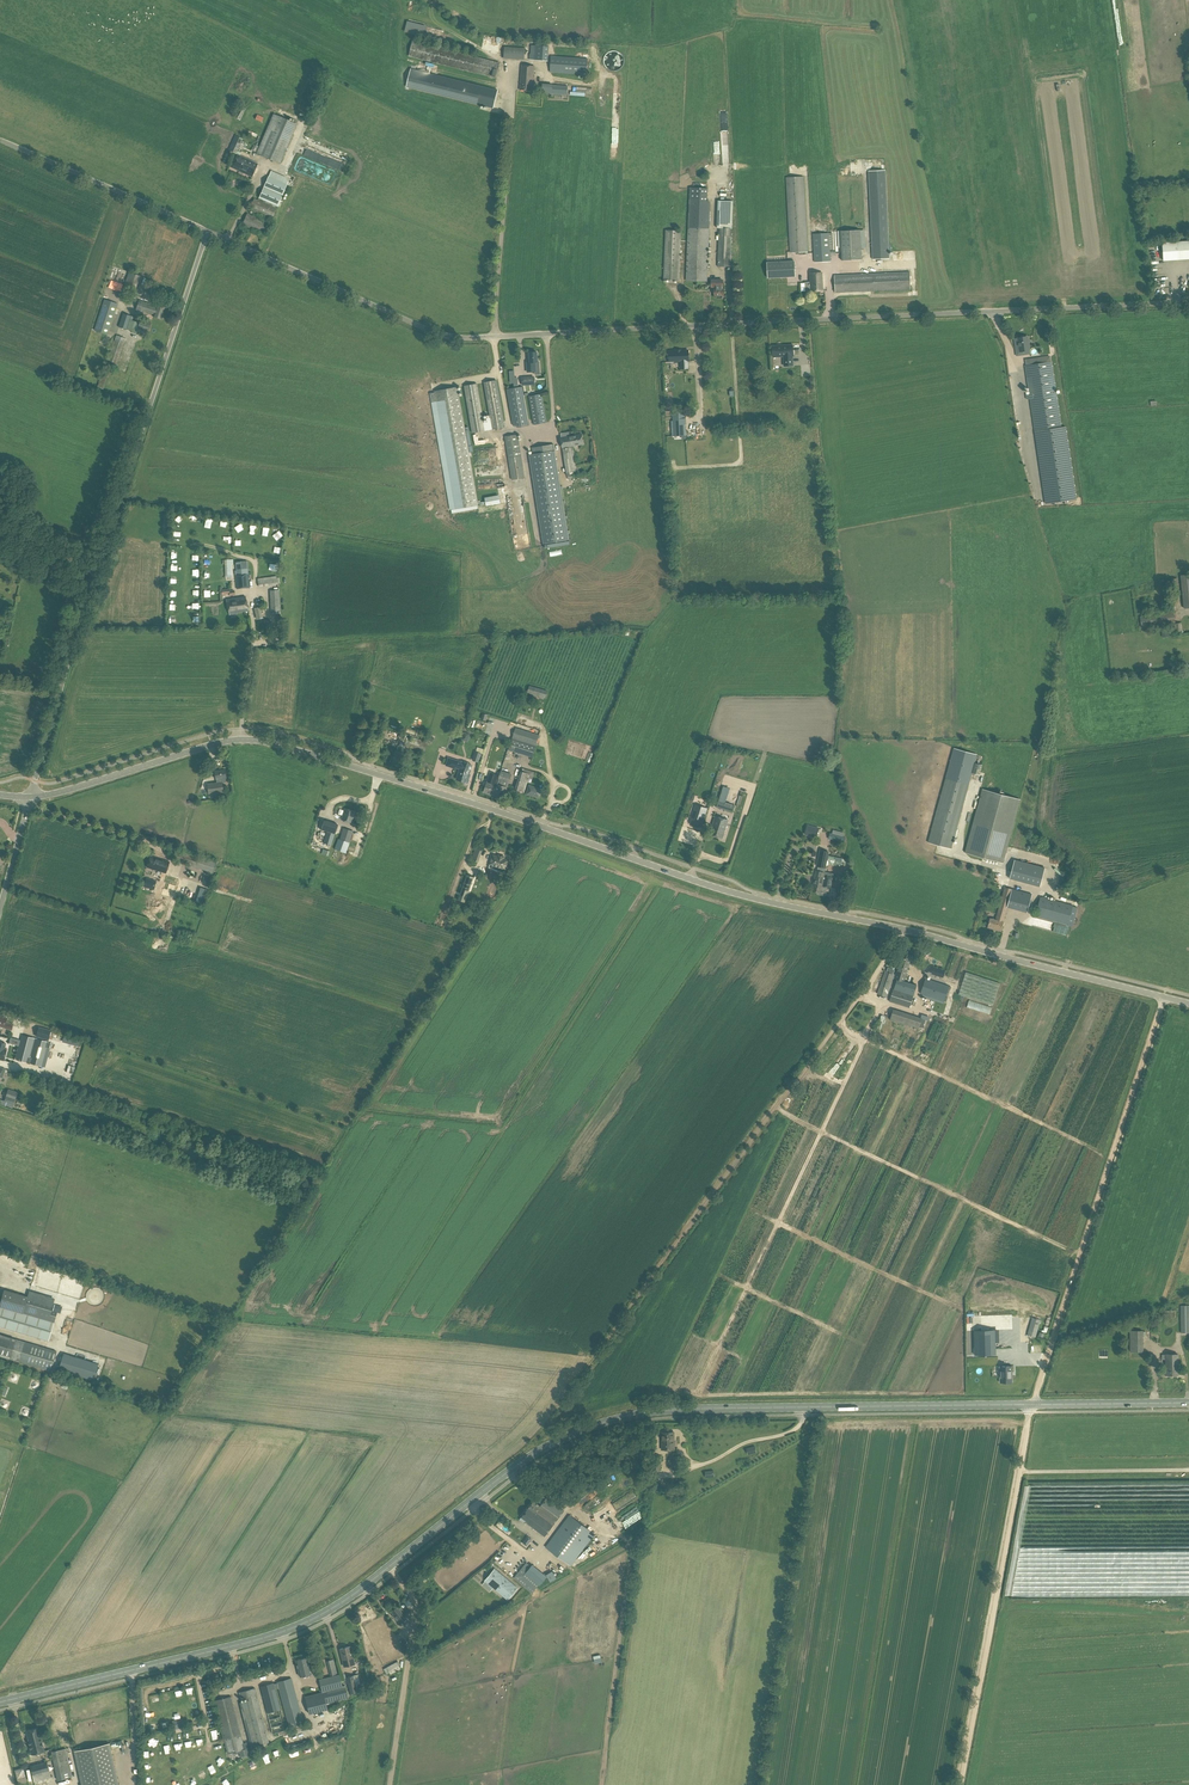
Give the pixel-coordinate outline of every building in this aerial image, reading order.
[(405,17),(403,26),(421,31),(424,22),(405,17)] [(407,53),(489,70),(491,64),(496,65),(497,57),(409,39),(407,53)] [(528,41),(527,56),(541,56),(542,42),(528,41)] [(551,56),(550,72),(586,75),(586,71),(594,71),(594,63),(587,63),(587,59),(551,56)] [(408,64),(404,84),(492,103),(496,85),(426,70),(426,68),(408,64)] [(522,65),(520,90),(533,91),(534,76),(534,70),(534,66),(522,65)] [(239,104),(233,117),(240,120),(246,107),(239,104)] [(273,114),(256,154),(279,164),(296,124),(273,114)] [(236,137),(230,151),(236,154),(238,155),(232,168),(239,171),(239,173),(242,174),(243,173),(251,177),(257,163),(240,155),(241,153),(237,152),(243,140),(236,137)] [(327,162),(327,164),(330,164),(331,156),(319,156),(319,161),(327,162)] [(885,170),(868,171),(873,259),(890,258),(885,170)] [(268,179),(259,199),(277,207),(286,185),(268,177),(268,179)] [(802,177),(786,178),(791,253),(799,252),(799,255),(806,254),(806,252),(807,252),(802,177)] [(677,223),(685,223),(684,277),(706,277),(708,197),(705,197),(705,184),(688,184),(688,186),(678,186),(677,223)] [(253,199),(249,210),(271,220),(276,209),(253,199)] [(712,206),(712,215),(723,216),(723,206),(712,206)] [(247,214),(242,225),(264,235),(269,224),(247,214)] [(717,224),(716,262),(728,262),(729,224),(717,224)] [(678,227),(663,226),(661,276),(677,276),(678,227)] [(860,230),(838,231),(839,247),(842,247),(842,261),(861,260),(860,230)] [(832,233),(813,234),(815,262),(830,261),(830,255),(836,255),(836,251),(830,252),(830,250),(833,250),(832,233)] [(1163,244),(1164,262),(1188,260),(1188,242),(1163,244)] [(913,255),(913,246),(905,246),(905,247),(894,247),(895,252),(892,252),(892,256),(913,255)] [(795,261),(765,263),(766,278),(795,277),(795,261)] [(129,272),(122,290),(133,294),(140,276),(129,272)] [(910,272),(834,275),(835,292),(911,289),(910,272)] [(822,273),(810,273),(810,292),(823,291),(822,273)] [(724,278),(711,279),(711,288),(714,288),(714,296),(716,296),(716,297),(717,298),(721,298),(723,297),(722,296),(724,296),(724,293),(724,287),(724,278)] [(140,298),(136,310),(161,319),(166,308),(140,298)] [(104,299),(94,330),(108,335),(118,303),(104,299)] [(123,313),(118,327),(126,329),(131,316),(123,313)] [(140,320),(137,329),(147,333),(150,323),(140,320)] [(116,335),(105,366),(111,368),(115,369),(126,338),(116,335)] [(1027,337),(1017,338),(1019,352),(1030,351),(1029,345),(1028,345),(1027,337)] [(793,345),(772,346),(773,357),(784,356),(784,366),(793,366),(792,356),(793,356),(793,345)] [(688,350),(669,351),(669,362),(680,361),(680,370),(689,369),(689,361),(688,350)] [(530,362),(527,362),(528,372),(535,371),(535,367),(539,367),(539,362),(537,362),(537,352),(529,353),(530,362)] [(1051,362),(1025,366),(1045,504),(1076,499),(1065,427),(1061,428),(1051,362)] [(105,366),(97,388),(103,390),(111,368),(105,366)] [(534,377),(522,378),(522,385),(534,384),(534,377)] [(497,381),(484,383),(492,429),(505,427),(497,381)] [(477,384),(465,386),(473,433),(485,431),(477,384)] [(457,387),(435,391),(456,509),(478,505),(457,387)] [(522,387),(507,390),(513,426),(517,425),(517,427),(529,425),(522,387)] [(542,394),(529,396),(534,424),(547,422),(542,394)] [(685,409),(672,410),(674,446),(687,445),(685,409)] [(811,426),(802,426),(803,454),(812,454),(811,426)] [(582,434),(561,437),(562,448),(583,444),(582,434)] [(518,435),(505,436),(512,480),(524,478),(518,435)] [(533,454),(530,455),(544,544),(570,540),(554,444),(532,448),(533,454)] [(573,447),(562,448),(567,476),(568,475),(575,474),(577,474),(573,447)] [(704,453),(703,457),(697,456),(696,459),(705,461),(707,454),(704,453)] [(499,461),(484,462),(484,471),(499,470),(499,461)] [(487,472),(488,475),(477,475),(477,480),(499,479),(499,471),(487,472)] [(12,475),(4,489),(8,491),(15,476),(12,475)] [(276,536),(281,532),(277,527),(272,530),(276,536)] [(526,529),(511,530),(513,544),(527,542),(526,529)] [(236,570),(235,570),(235,575),(236,589),(250,587),(248,574),(247,560),(235,562),(236,570)] [(1180,576),(1183,609),(1188,608),(1188,575),(1180,576)] [(277,576),(257,579),(258,587),(278,584),(278,583),(280,583),(279,577),(277,577),(277,576)] [(278,591),(270,591),(271,614),(280,613),(278,591)] [(245,596),(226,599),(229,614),(236,612),(248,610),(245,596)] [(261,607),(254,609),(257,619),(263,618),(261,607)] [(1181,623),(1173,624),(1175,636),(1183,635),(1181,623)] [(530,686),(528,693),(546,698),(547,691),(530,686)] [(515,728),(509,749),(532,756),(538,735),(515,728)] [(401,737),(399,742),(409,745),(409,746),(425,751),(427,742),(411,737),(411,740),(401,737)] [(391,758),(389,763),(391,764),(399,766),(403,753),(405,747),(399,746),(397,751),(395,751),(395,754),(393,759),(391,758)] [(954,748),(928,842),(937,845),(951,849),(953,841),(977,754),(954,748)] [(449,758),(446,766),(455,769),(456,766),(461,768),(457,780),(468,783),(470,775),(469,774),(472,765),(449,758)] [(217,783),(208,784),(209,794),(217,793),(223,792),(222,782),(226,782),(225,777),(226,777),(225,769),(215,771),(216,779),(217,783)] [(521,771),(515,789),(524,792),(530,774),(521,771)] [(488,782),(484,792),(493,794),(493,795),(504,798),(508,787),(507,787),(511,775),(501,772),(497,784),(496,787),(492,785),(492,783),(491,783),(492,780),(495,781),(497,775),(490,773),(488,779),(489,779),(488,782)] [(529,785),(526,794),(538,798),(541,789),(529,785)] [(723,786),(719,800),(725,802),(730,788),(723,786)] [(982,789),(965,852),(1003,862),(1020,799),(982,789)] [(719,800),(716,807),(733,812),(735,805),(725,802),(719,800)] [(695,804),(690,823),(702,827),(708,808),(695,804)] [(345,808),(341,820),(351,823),(353,816),(355,817),(356,811),(345,808)] [(715,816),(709,834),(723,838),(729,820),(715,816)] [(324,820),(321,830),(327,832),(335,834),(338,824),(324,820)] [(807,825),(804,834),(817,838),(819,828),(807,825)] [(830,832),(840,835),(842,829),(832,826),(830,832)] [(343,828),(339,839),(350,842),(353,831),(343,828)] [(327,832),(323,843),(331,845),(335,834),(327,832)] [(830,833),(829,839),(844,843),(845,841),(846,837),(843,837),(832,834),(830,833)] [(497,842),(514,847),(516,842),(499,837),(497,842)] [(345,853),(349,842),(339,839),(338,839),(334,849),(345,853)] [(821,850),(818,866),(826,868),(826,864),(835,865),(835,864),(836,859),(836,857),(828,856),(829,852),(821,850)] [(493,855),(490,864),(500,867),(500,868),(504,869),(504,868),(505,869),(508,860),(503,858),(504,857),(498,855),(498,857),(493,855)] [(151,856),(147,867),(166,873),(169,862),(151,856)] [(1015,860),(1009,879),(1040,887),(1045,868),(1015,860)] [(997,881),(1001,868),(994,866),(991,879),(997,881)] [(816,874),(812,891),(817,892),(818,894),(826,896),(827,891),(826,891),(827,887),(830,887),(832,877),(829,877),(830,873),(826,872),(816,870),(816,874)] [(467,874),(458,900),(465,902),(474,877),(467,874)] [(164,875),(159,891),(173,895),(178,879),(164,875)] [(146,879),(144,885),(153,887),(155,882),(146,879)] [(1004,887),(995,919),(1004,922),(1007,907),(1012,889),(1004,887)] [(1012,888),(1012,889),(1007,907),(1027,912),(1032,894),(1012,888)] [(1040,896),(1035,916),(1068,925),(1073,905),(1040,896)] [(466,922),(468,917),(465,916),(466,913),(460,910),(457,918),(466,922)] [(990,918),(988,927),(1001,931),(1004,922),(995,919),(990,918)] [(902,952),(895,978),(897,979),(897,978),(905,980),(912,955),(902,952)] [(923,968),(922,970),(943,977),(945,971),(944,970),(938,968),(925,964),(923,968)] [(885,971),(878,994),(887,997),(894,975),(885,971)] [(965,972),(958,994),(992,1005),(999,983),(965,972)] [(917,985),(897,978),(890,1001),(910,1007),(917,985)] [(926,978),(920,994),(944,1002),(949,986),(926,978)] [(992,1008),(969,1000),(967,1007),(990,1014),(992,1008)] [(893,1010),(890,1020),(919,1029),(922,1019),(893,1010)] [(11,1030),(13,1024),(6,1022),(7,1019),(0,1017),(0,1027),(11,1030)] [(38,1027),(36,1036),(48,1039),(51,1030),(38,1027)] [(63,1034),(61,1041),(77,1045),(79,1038),(63,1034)] [(22,1035),(16,1060),(45,1067),(51,1042),(22,1035)] [(838,1051),(827,1068),(832,1071),(844,1054),(838,1051)] [(6,1096),(4,1101),(8,1102),(18,1106),(20,1100),(21,1097),(11,1093),(7,1092),(6,1096)] [(54,1304),(52,1311),(61,1313),(62,1306),(54,1304)] [(1180,1305),(1181,1333),(1188,1333),(1188,1305),(1180,1305)] [(49,1341),(54,1322),(0,1306),(0,1327),(49,1341)] [(1032,1317),(1027,1334),(1035,1337),(1040,1320),(1032,1317)] [(1010,1352),(1010,1327),(997,1328),(997,1352),(1010,1352)] [(995,1354),(995,1330),(974,1330),(975,1355),(995,1354)] [(1143,1331),(1130,1331),(1131,1352),(1143,1352),(1143,1331)] [(50,1372),(56,1353),(0,1336),(0,1356),(50,1372)] [(98,1364),(65,1354),(60,1370),(93,1380),(98,1364)] [(1178,1354),(1166,1354),(1166,1375),(1178,1375),(1178,1354)] [(1012,1366),(1000,1366),(1000,1382),(1012,1381),(1012,1366)] [(674,1432),(661,1432),(662,1449),(674,1449),(674,1432)] [(755,1446),(746,1448),(748,1454),(756,1452),(755,1446)] [(654,1455),(652,1470),(660,1471),(662,1456),(654,1455)] [(680,1455),(672,1456),(673,1470),(681,1470),(680,1455)] [(634,1494),(630,1488),(613,1497),(617,1504),(634,1494)] [(535,1500),(521,1517),(528,1522),(527,1523),(544,1536),(563,1511),(546,1498),(541,1505),(535,1500)] [(569,1515),(545,1547),(570,1566),(595,1534),(569,1515)] [(532,1565),(525,1574),(538,1585),(539,1586),(547,1577),(532,1565)] [(496,1568),(485,1581),(508,1600),(519,1588),(496,1568)] [(516,1576),(514,1578),(533,1593),(539,1586),(538,1585),(525,1574),(522,1578),(519,1578),(516,1576)] [(396,1607),(390,1612),(393,1616),(394,1618),(399,1624),(411,1613),(408,1609),(404,1612),(402,1614),(400,1612),(402,1610),(399,1605),(396,1607)] [(350,1647),(340,1649),(344,1666),(355,1664),(350,1647)] [(307,1657),(295,1660),(299,1676),(311,1673),(307,1657)] [(392,1674),(401,1669),(398,1663),(388,1668),(392,1674)] [(368,1668),(364,1669),(366,1677),(367,1677),(369,1684),(372,1683),(368,1668)] [(339,1675),(319,1679),(322,1692),(342,1687),(339,1675)] [(354,1676),(347,1678),(351,1693),(357,1692),(356,1687),(354,1676)] [(291,1678),(276,1682),(289,1727),(304,1723),(291,1678)] [(274,1683),(260,1687),(272,1734),(286,1730),(274,1683)] [(322,1692),(304,1697),(307,1707),(307,1706),(319,1703),(347,1696),(345,1686),(342,1687),(322,1692)] [(244,1691),(239,1692),(240,1697),(245,1696),(247,1701),(248,1706),(258,1745),(269,1742),(255,1688),(244,1691)] [(230,1696),(214,1700),(224,1740),(224,1741),(227,1753),(233,1752),(233,1754),(239,1752),(240,1756),(249,1754),(246,1742),(242,1743),(230,1696)] [(307,1706),(307,1707),(309,1714),(327,1709),(325,1702),(319,1703),(307,1706)] [(182,1719),(171,1721),(172,1723),(172,1724),(173,1729),(183,1727),(183,1723),(182,1719)] [(38,1727),(26,1730),(29,1745),(31,1754),(44,1751),(44,1750),(45,1750),(41,1736),(40,1736),(38,1727)] [(150,1743),(157,1740),(152,1732),(146,1736),(150,1743)] [(74,1750),(82,1784),(119,1784),(109,1742),(74,1750)] [(66,1748),(52,1751),(58,1779),(72,1776),(66,1748)] [(47,1761),(30,1765),(34,1781),(51,1776),(47,1761)] [(202,1767),(196,1770),(199,1776),(205,1773),(202,1767)] [(23,1768),(14,1770),(17,1779),(25,1776),(23,1768)]
